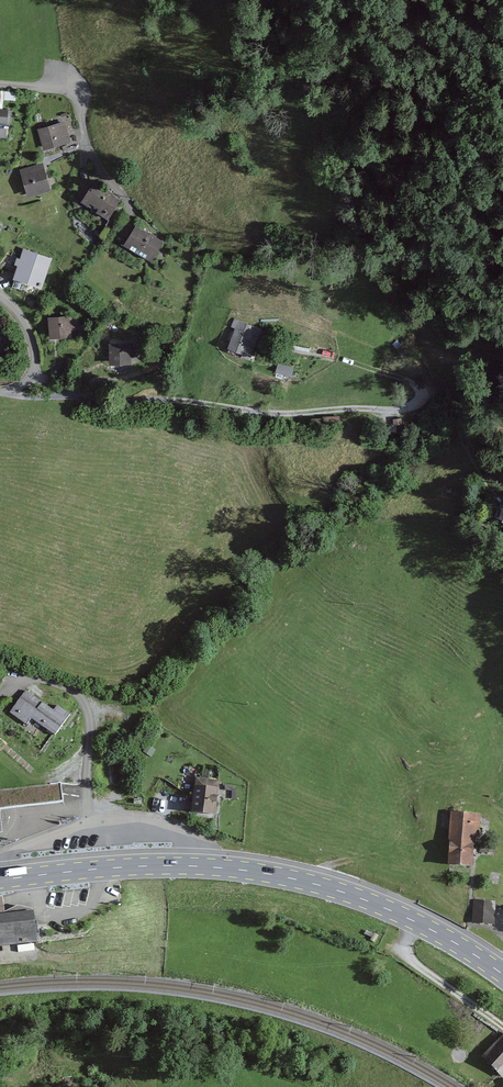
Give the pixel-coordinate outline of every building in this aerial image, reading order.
[(11,140),(14,115),(0,114),(0,139),(11,140)] [(61,123),(40,130),(48,153),(69,146),(61,123)] [(46,162),(24,170),(34,198),(55,190),(46,162)] [(124,201),(94,185),(84,203),(114,219),(124,201)] [(166,244),(137,228),(126,246),(156,263),(166,244)] [(24,250),(15,280),(43,288),(52,258),(24,250)] [(75,317),(53,319),(55,339),(72,337),(71,330),(76,329),(75,317)] [(264,328),(235,319),(231,329),(239,331),(234,346),(256,354),(264,328)] [(136,344),(112,346),(114,368),(134,366),(134,359),(138,359),(136,344)] [(297,369),(280,364),(278,371),(295,376),(297,369)] [(501,503),(494,518),(502,522),(502,504),(501,503)] [(57,712),(24,691),(10,714),(26,724),(31,716),(61,735),(73,714),(61,706),(57,712)] [(223,781),(199,778),(196,810),(220,813),(223,781)] [(482,816),(453,816),(452,865),(481,866),(482,816)] [(40,907),(11,911),(9,895),(0,896),(0,946),(45,940),(40,907)] [(497,901),(473,900),(473,922),(497,922),(497,901)] [(484,1062),(502,1079),(502,1041),(484,1062)]
